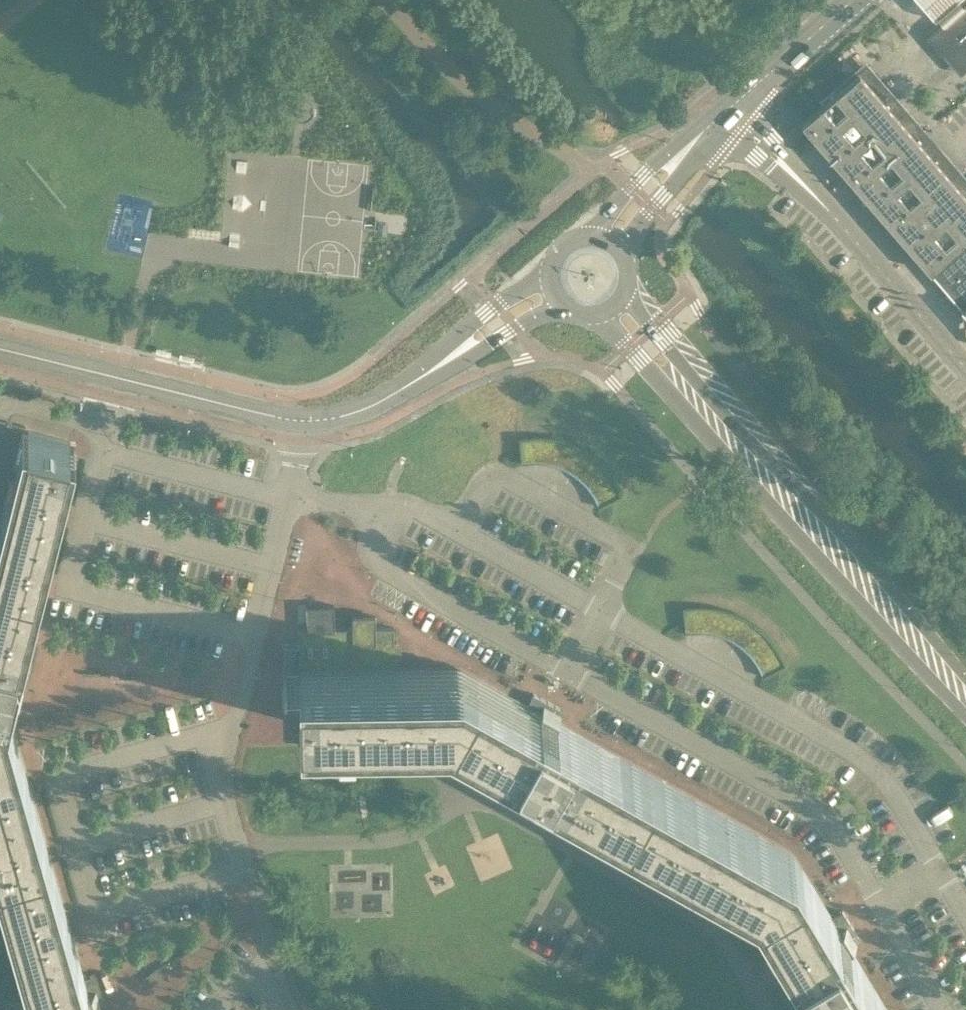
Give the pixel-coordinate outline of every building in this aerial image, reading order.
[(935,16),(937,14),(943,21),(965,2),(962,0),(921,0),(935,16)] [(965,67),(965,1),(965,2),(943,21),(927,35),(959,73),(965,67)] [(859,72),(801,122),(930,271),(965,313),(965,196),(859,72)] [(70,441),(26,430),(0,536),(0,864),(8,890),(51,879),(3,711),(12,673),(17,654),(70,441)] [(353,627),(335,627),(335,604),(306,605),(306,619),(306,627),(299,628),(300,642),(284,642),(285,672),(283,672),(290,692),(297,692),(298,720),(302,720),(303,748),(305,748),(388,746),(388,740),(387,719),(449,716),(562,779),(613,808),(635,769),(537,714),(461,671),(395,672),(395,626),(377,626),(376,615),(353,616),(353,627)] [(22,675),(27,657),(17,654),(12,673),(22,675)] [(554,723),(559,713),(542,704),(537,714),(554,723)] [(613,808),(757,888),(777,922),(819,993),(829,1009),(882,1009),(790,856),(635,769),(613,808)] [(84,994),(51,879),(8,890),(39,998),(40,1004),(42,1009),(88,1009),(84,994)] [(845,947),(855,941),(845,924),(835,930),(845,947)] [(99,1009),(94,991),(84,994),(88,1009),(97,1009),(99,1009)]
